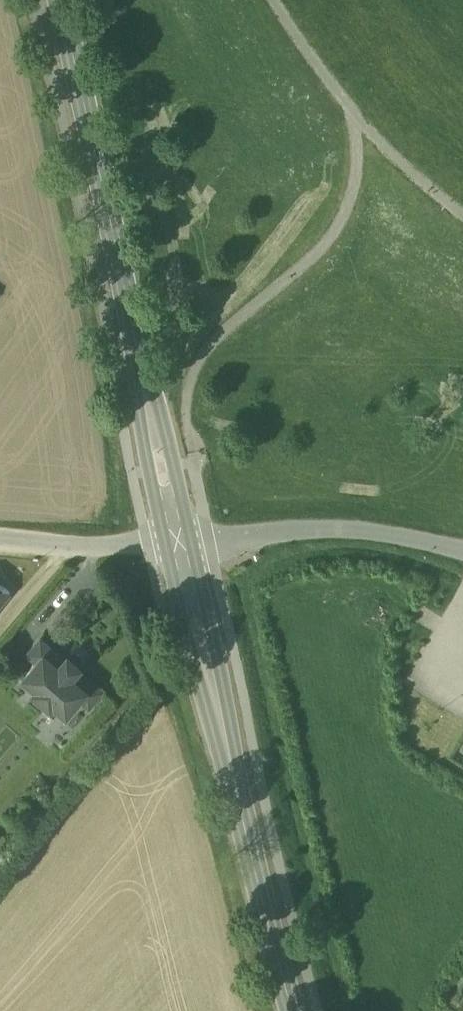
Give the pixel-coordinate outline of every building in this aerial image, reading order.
[(12,593),(0,584),(0,609),(12,593)] [(65,659),(40,638),(28,652),(37,661),(24,676),(38,688),(34,691),(50,704),(53,700),(66,712),(80,696),(89,704),(101,690),(77,669),(79,666),(67,656),(65,659)]
